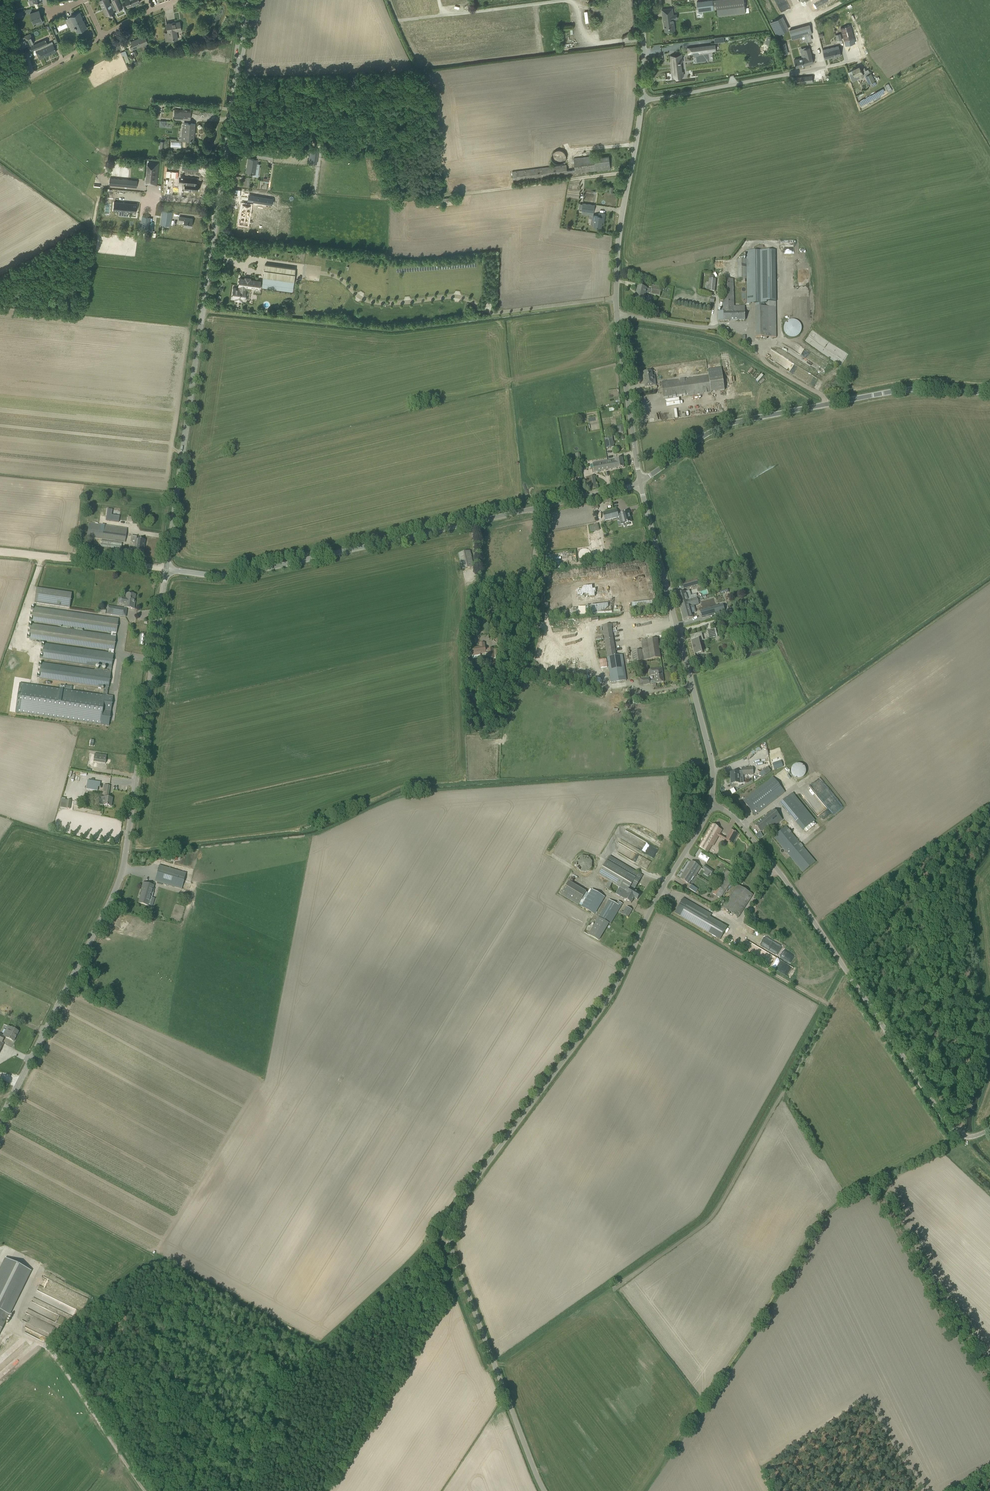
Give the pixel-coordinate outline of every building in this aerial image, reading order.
[(113,3),(110,5),(108,0),(101,0),(99,1),(105,15),(108,13),(109,16),(111,15),(112,15),(113,15),(112,15),(114,14),(112,8),(115,7),(116,10),(121,7),(118,0),(113,0),(112,1),(113,3)] [(697,1),(698,12),(717,10),(718,16),(745,13),(744,0),(706,0),(697,1)] [(662,9),(663,22),(664,22),(665,32),(675,30),(673,19),(671,19),(671,13),(673,13),(672,8),(662,9)] [(34,25),(38,24),(42,23),(38,10),(30,13),(33,22),(34,25)] [(19,16),(23,15),(22,11),(14,13),(15,19),(20,18),(19,16)] [(86,27),(79,12),(70,17),(72,21),(69,23),(69,24),(70,24),(70,26),(74,24),(74,26),(75,28),(77,31),(86,27)] [(780,16),(769,22),(776,36),(787,30),(780,16)] [(177,39),(176,31),(181,30),(179,22),(166,24),(168,32),(168,35),(164,35),(165,41),(177,39)] [(809,24),(789,29),(791,39),(804,36),(805,42),(813,40),(809,24)] [(850,25),(841,28),(844,41),(854,38),(850,25)] [(34,43),(30,33),(24,36),(28,45),(34,43)] [(135,48),(148,43),(146,40),(145,36),(131,42),(133,46),(130,47),(131,50),(135,48)] [(843,54),(845,60),(855,57),(853,50),(850,51),(850,49),(857,47),(854,38),(843,42),(844,47),(841,48),(841,49),(844,48),(845,53),(843,54)] [(40,42),(28,47),(30,51),(32,50),(34,55),(37,53),(37,54),(39,59),(56,51),(53,43),(52,42),(42,46),(40,42)] [(106,46),(109,52),(119,46),(117,42),(113,44),(112,43),(106,46)] [(787,53),(785,43),(779,45),(781,55),(787,53)] [(698,46),(687,48),(688,55),(693,54),(699,53),(708,52),(716,51),(715,44),(708,45),(708,52),(699,53),(698,46)] [(823,50),(824,54),(825,59),(841,55),(839,46),(823,50)] [(803,49),(805,57),(794,60),(796,68),(813,63),(809,47),(803,49)] [(682,54),(670,56),(671,63),(672,62),(674,72),(675,76),(680,76),(680,72),(681,72),(681,68),(679,69),(678,62),(681,62),(681,61),(683,61),(682,54)] [(852,69),(854,74),(855,76),(858,74),(860,78),(864,77),(861,71),(859,66),(852,69)] [(865,76),(868,84),(874,81),(871,73),(865,76)] [(174,118),(179,119),(190,120),(191,112),(175,110),(174,118)] [(193,140),(194,123),(184,122),(183,129),(182,129),(182,139),(186,139),(186,141),(190,141),(191,140),(193,140)] [(258,149),(257,156),(262,156),(268,157),(272,158),(273,151),(269,150),(263,150),(258,149)] [(309,165),(315,166),(317,151),(311,150),(309,165)] [(575,169),(567,170),(567,164),(512,172),(514,183),(571,175),(571,174),(606,169),(611,169),(609,156),(595,158),(595,156),(574,158),(575,169)] [(253,176),(257,176),(258,170),(255,169),(257,159),(253,159),(248,158),(246,172),(251,173),(253,173),(253,176)] [(146,183),(146,184),(151,184),(156,185),(158,163),(153,163),(148,163),(148,167),(146,183)] [(131,165),(117,165),(118,178),(131,177),(131,165)] [(183,177),(183,182),(184,182),(183,189),(197,190),(198,182),(195,182),(196,178),(183,177)] [(110,178),(109,185),(131,187),(131,180),(110,178)] [(114,202),(113,210),(119,211),(128,211),(136,212),(137,204),(118,202),(118,199),(115,198),(115,202),(114,202)] [(582,209),(593,211),(594,204),(583,203),(582,209)] [(241,204),(239,219),(248,220),(251,205),(241,204)] [(160,224),(169,226),(171,212),(162,211),(160,224)] [(599,213),(598,216),(593,215),(592,219),(591,219),(590,225),(601,227),(602,220),(604,221),(605,213),(599,213)] [(142,216),(140,230),(147,231),(150,231),(151,229),(147,228),(149,217),(142,216)] [(184,226),(187,226),(192,227),(192,219),(187,218),(179,218),(179,221),(184,222),(184,226)] [(775,251),(762,251),(747,251),(747,260),(737,260),(737,278),(747,278),(747,299),(747,304),(755,303),(756,338),(761,338),(776,337),(775,307),(775,251)] [(264,269),(262,281),(262,286),(292,291),(293,286),(295,273),(294,273),(295,268),(276,266),(273,266),(273,265),(272,265),(272,266),(269,266),(269,265),(265,264),(264,269)] [(234,287),(233,297),(237,298),(237,300),(242,301),(243,299),(244,299),(245,290),(249,291),(249,287),(259,289),(260,281),(240,278),(239,286),(239,288),(234,287)] [(706,292),(709,292),(709,291),(715,292),(716,279),(709,279),(709,283),(707,283),(706,292)] [(723,311),(718,311),(718,321),(726,321),(733,321),(738,320),(745,320),(745,306),(739,307),(739,312),(734,313),(734,307),(733,279),(722,280),(723,303),(723,311)] [(635,299),(644,301),(646,293),(651,294),(651,295),(660,296),(661,287),(652,286),(652,290),(638,287),(635,299)] [(799,320),(784,321),(785,336),(800,336),(799,320)] [(798,365),(771,349),(766,358),(795,375),(798,369),(797,368),(798,365)] [(642,373),(643,378),(644,378),(645,387),(650,386),(656,386),(654,376),(652,377),(652,376),(652,371),(642,373)] [(709,376),(661,383),(663,399),(711,392),(709,376)] [(605,439),(606,448),(614,447),(612,437),(605,439)] [(592,464),(593,468),(594,473),(624,467),(622,458),(592,464)] [(585,478),(587,489),(596,488),(594,476),(585,478)] [(94,520),(103,520),(103,503),(99,503),(99,507),(94,507),(94,520)] [(111,509),(107,508),(105,520),(118,522),(119,516),(110,515),(111,509)] [(629,523),(631,522),(629,512),(618,515),(617,509),(603,513),(605,521),(619,517),(620,521),(622,520),(624,526),(629,525),(629,523)] [(87,537),(125,542),(127,529),(89,524),(87,537)] [(132,551),(140,552),(140,551),(143,551),(145,541),(136,539),(136,540),(132,540),(131,543),(133,544),(132,551)] [(458,553),(459,558),(462,569),(473,566),(469,550),(458,553)] [(702,584),(701,579),(682,584),(684,588),(698,584),(699,585),(702,584)] [(69,608),(72,593),(36,588),(34,603),(69,608)] [(126,605),(126,608),(134,609),(134,603),(135,595),(133,595),(133,594),(132,593),(131,592),(130,592),(129,593),(129,594),(127,594),(126,599),(124,598),(123,605),(126,605)] [(692,606),(699,604),(698,600),(697,598),(688,600),(686,592),(676,594),(684,620),(693,618),(689,605),(691,605),(692,606)] [(631,609),(653,607),(652,600),(631,602),(631,609)] [(723,605),(700,611),(702,618),(715,614),(716,616),(726,613),(723,605)] [(116,634),(118,619),(34,607),(32,622),(111,633),(116,633),(116,634)] [(119,616),(120,609),(108,607),(107,614),(119,616)] [(114,651),(116,636),(116,633),(111,633),(111,635),(31,624),(29,639),(109,650),(114,651)] [(602,626),(612,683),(626,680),(622,660),(622,655),(616,656),(611,627),(612,626),(612,624),(607,625),(602,626)] [(706,631),(708,639),(718,637),(715,629),(706,631)] [(693,639),(691,639),(691,640),(695,654),(700,653),(701,652),(699,642),(703,640),(701,632),(696,634),(692,635),(693,639)] [(647,640),(650,660),(660,658),(658,639),(647,640)] [(471,648),(472,655),(473,659),(481,658),(480,654),(484,653),(484,649),(485,649),(484,643),(479,644),(480,647),(471,648)] [(42,658),(108,668),(111,668),(113,656),(114,656),(114,654),(113,654),(114,651),(109,650),(108,653),(44,644),(42,658)] [(632,652),(632,657),(633,662),(644,661),(642,650),(632,652)] [(39,678),(104,687),(108,688),(109,688),(111,668),(108,668),(107,673),(41,663),(39,678)] [(656,681),(649,682),(649,679),(640,680),(641,685),(663,682),(662,673),(663,673),(662,668),(650,670),(650,675),(655,674),(656,681)] [(17,696),(15,712),(34,715),(98,724),(103,725),(109,726),(113,696),(107,695),(103,695),(38,685),(19,682),(17,696)] [(93,762),(105,764),(106,756),(94,754),(93,762)] [(805,776),(801,763),(790,766),(794,779),(805,776)] [(731,773),(731,784),(736,783),(740,783),(739,776),(753,775),(753,768),(742,769),(742,772),(736,772),(731,773)] [(743,801),(755,816),(784,792),(772,777),(743,801)] [(100,797),(99,805),(103,805),(106,806),(111,806),(112,799),(108,798),(110,786),(106,786),(105,792),(104,798),(100,797)] [(780,804),(797,825),(809,815),(792,794),(780,804)] [(755,825),(760,832),(768,826),(770,830),(782,820),(774,810),(755,825)] [(699,847),(703,850),(707,852),(718,834),(719,835),(722,830),(712,825),(699,847)] [(774,837),(803,872),(815,862),(786,827),(774,837)] [(655,847),(629,833),(624,841),(651,856),(655,847)] [(651,861),(627,849),(623,856),(647,868),(651,861)] [(605,864),(598,875),(609,881),(619,887),(615,894),(631,903),(634,898),(637,900),(641,894),(634,890),(642,875),(638,873),(610,856),(605,865),(605,864)] [(592,862),(588,857),(581,857),(577,861),(576,867),(580,872),(586,872),(592,868),(592,862)] [(680,879),(688,884),(696,871),(697,872),(700,868),(691,862),(680,879)] [(155,881),(159,883),(181,889),(186,873),(159,865),(155,881)] [(705,871),(703,873),(708,876),(709,874),(711,875),(713,871),(705,866),(703,869),(705,871)] [(713,894),(720,899),(735,876),(727,872),(713,894)] [(142,888),(143,889),(139,903),(148,906),(153,886),(143,883),(142,888)] [(723,907),(738,918),(753,895),(737,885),(723,907)] [(581,907),(595,915),(605,898),(591,890),(581,907)] [(675,913),(679,915),(716,937),(723,926),(709,918),(711,914),(688,900),(683,898),(675,913)] [(596,922),(588,934),(598,941),(609,923),(610,924),(622,904),(618,901),(616,904),(609,900),(599,917),(596,922)] [(621,913),(628,917),(632,910),(626,906),(623,912),(622,911),(621,913)] [(2,1042),(5,1037),(14,1042),(18,1032),(8,1026),(3,1036),(0,1034),(0,1041),(2,1042)] [(7,1318),(13,1307),(31,1271),(6,1258),(0,1270),(0,1333),(7,1318)] [(42,1278),(38,1286),(83,1306),(86,1301),(77,1297),(78,1294),(42,1278)] [(35,1292),(33,1298),(73,1314),(75,1309),(35,1292)] [(62,1324),(65,1317),(30,1303),(27,1310),(62,1324)] [(50,1333),(53,1327),(32,1318),(29,1324),(50,1333)]
